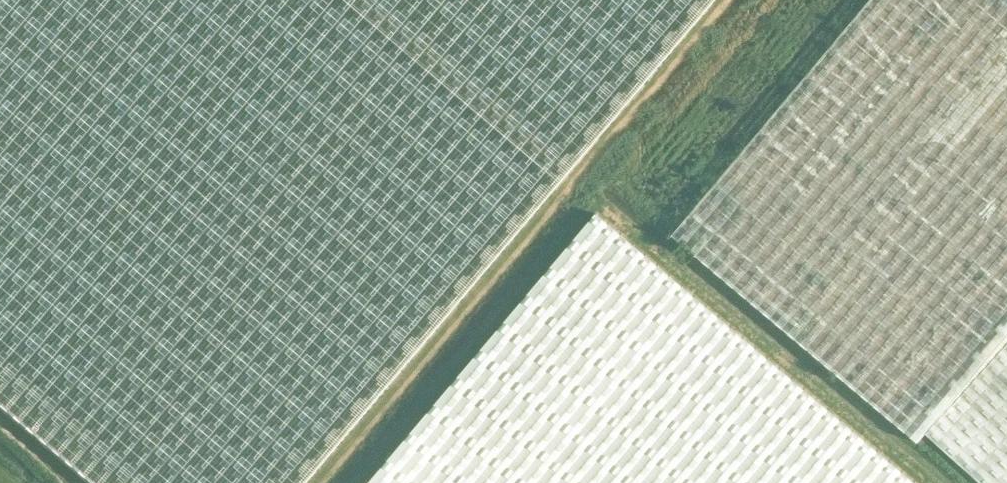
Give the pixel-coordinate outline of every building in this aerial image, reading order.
[(100,482),(300,482),(691,0),(0,0),(0,402),(100,482)] [(918,443),(925,434),(980,482),(1006,482),(1006,0),(867,0),(670,235),(918,443)] [(596,214),(369,482),(915,482),(596,214)]
